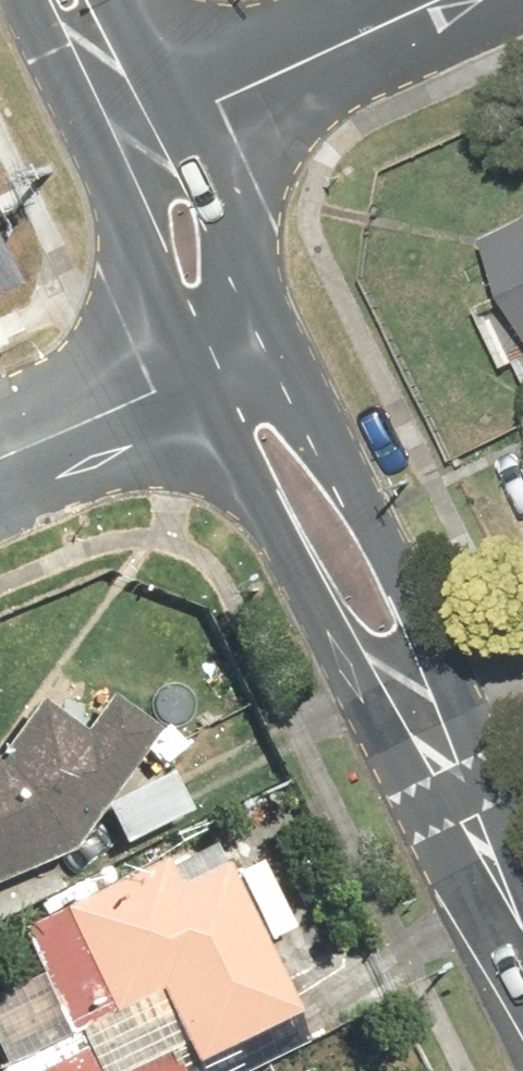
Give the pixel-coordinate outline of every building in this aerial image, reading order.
[(487,225),(522,303),(522,208),(487,225)] [(14,282),(0,253),(0,288),(14,282)] [(63,857),(149,734),(100,700),(75,736),(30,705),(0,747),(0,883),(63,857)] [(5,933),(62,1056),(28,1070),(178,1070),(177,1068),(288,1018),(218,866),(167,889),(156,865),(5,933)]
